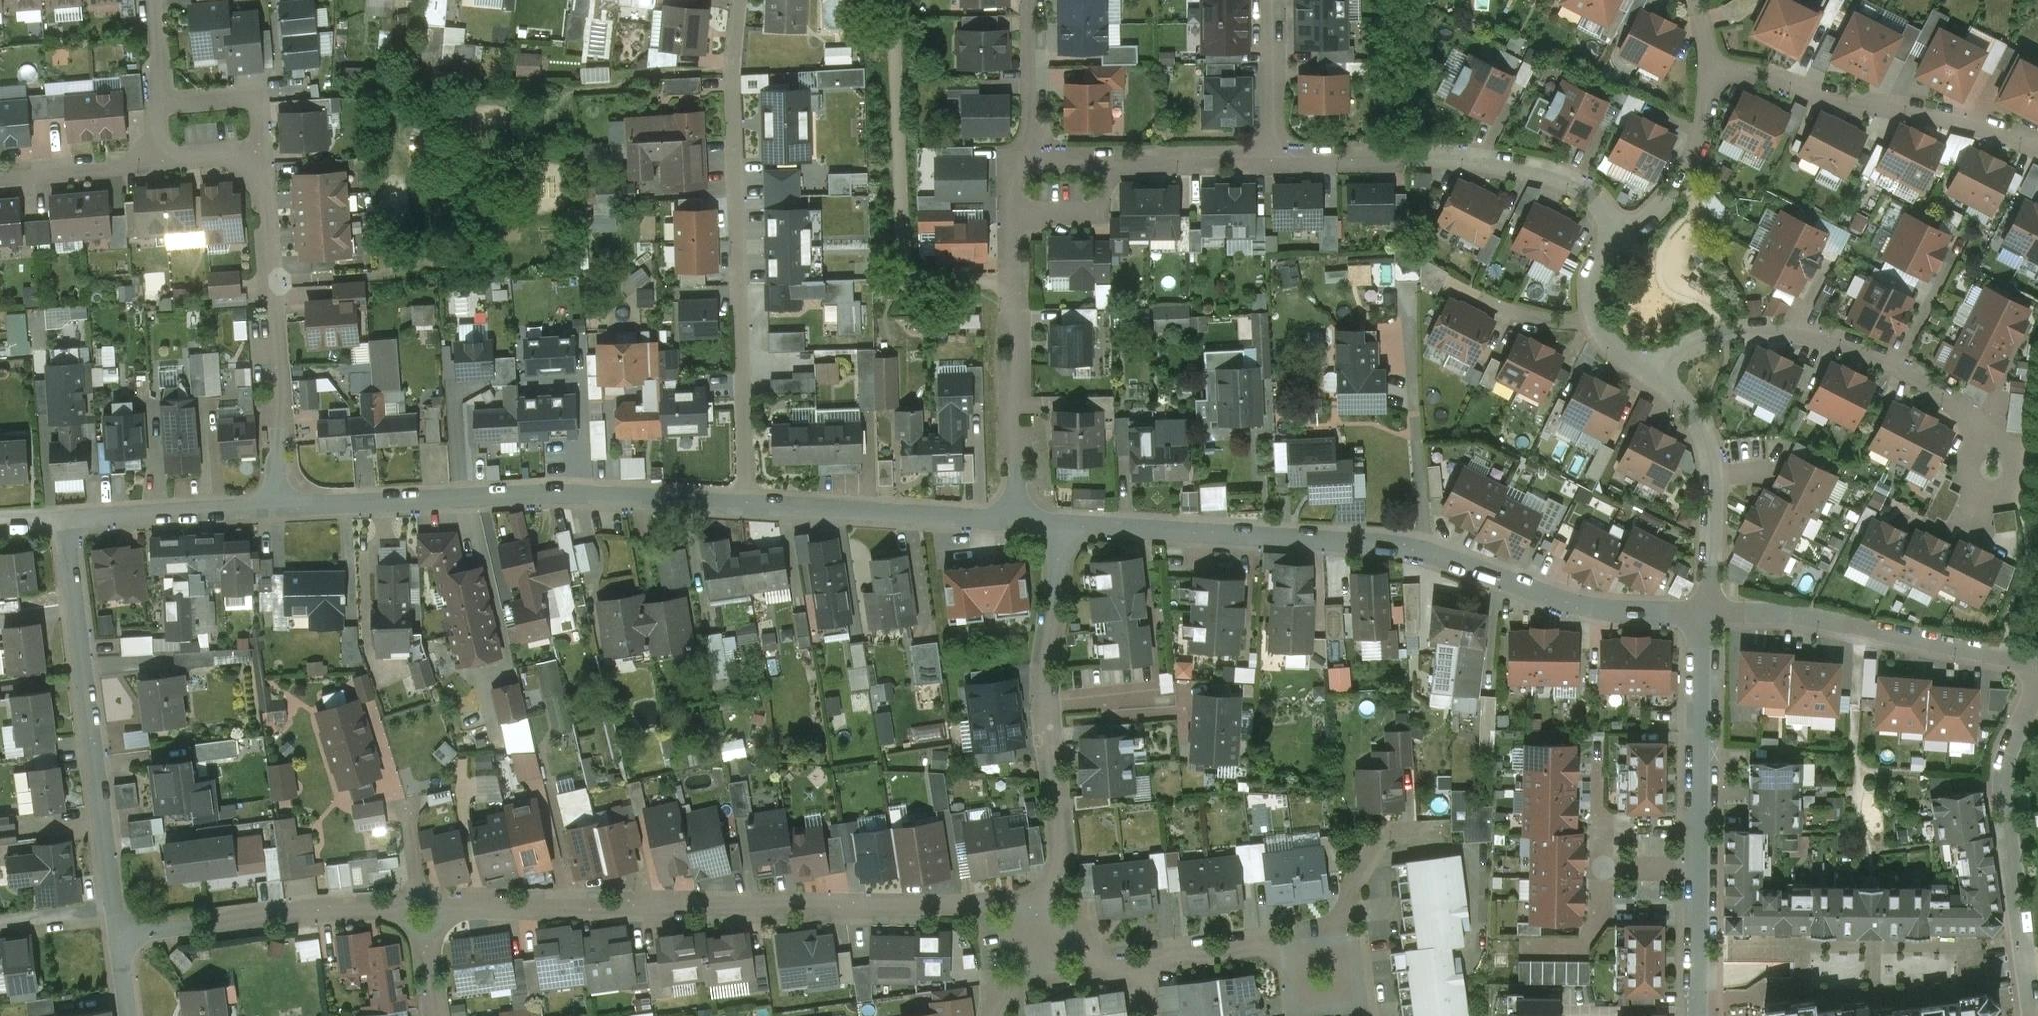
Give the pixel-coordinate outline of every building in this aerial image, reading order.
[(15,9),(43,7),(42,0),(15,0),(15,9)] [(283,36),(318,32),(315,0),(296,0),(280,2),(283,36)] [(369,14),(395,17),(397,0),(370,0),(369,14)] [(425,24),(424,24),(422,51),(423,51),(423,64),(441,65),(443,50),(452,50),(454,28),(445,27),(448,0),(428,0),(425,24)] [(571,15),(589,16),(591,0),(573,0),(571,15)] [(633,6),(655,8),(656,0),(634,0),(633,6)] [(767,31),(805,33),(807,0),(768,0),(767,31)] [(1059,13),(1062,13),(1063,24),(1107,24),(1107,0),(1059,0),(1059,13)] [(1203,23),(1241,22),(1241,11),(1247,11),(1247,0),(1203,0),(1203,23)] [(1301,7),(1297,7),(1297,22),(1345,21),(1345,0),(1301,0),(1301,7)] [(1562,2),(1584,13),(1591,0),(1562,0),(1562,2)] [(1584,13),(1605,24),(1607,25),(1616,6),(1619,0),(1591,0),(1584,13)] [(1627,12),(1622,22),(1632,27),(1641,11),(1647,0),(1633,0),(1627,12)] [(1752,33),(1775,45),(1798,0),(1769,0),(1752,33)] [(1775,45),(1797,56),(1820,13),(1816,11),(1819,5),(1808,0),(1798,0),(1775,45)] [(227,4),(199,7),(198,7),(193,7),(195,33),(191,38),(192,49),(197,52),(209,51),(213,55),(230,53),(231,53),(228,16),(228,15),(227,4)] [(1616,6),(1607,25),(1605,24),(1598,38),(1599,38),(1598,40),(1600,41),(1601,39),(1610,44),(1622,22),(1627,12),(1616,6)] [(708,11),(666,7),(662,48),(662,49),(679,51),(705,53),(708,11)] [(1654,14),(1652,17),(1641,11),(1632,27),(1619,53),(1641,64),(1664,19),(1654,14)] [(228,15),(228,16),(231,53),(230,53),(232,71),(263,69),(257,13),(228,15)] [(1878,25),(1855,14),(1832,60),(1854,71),(1878,25)] [(998,16),(962,16),(963,32),(998,31),(998,16)] [(1664,19),(1641,64),(1663,75),(1684,33),(1672,27),(1674,24),(1664,19)] [(1345,21),(1297,22),(1297,37),(1302,37),(1302,48),(1317,48),(1346,47),(1346,46),(1345,21)] [(1241,22),(1203,23),(1204,52),(1206,51),(1242,51),(1248,51),(1248,34),(1242,34),(1241,22)] [(1107,24),(1063,24),(1063,35),(1060,35),(1060,52),(1102,52),(1103,52),(1107,52),(1107,45),(1107,24)] [(1900,36),(1878,25),(1854,71),(1877,83),(1900,36)] [(1940,29),(1916,76),(1939,87),(1962,41),(1940,29)] [(963,32),(961,32),(961,36),(959,39),(959,50),(961,53),(962,68),(1008,67),(1008,48),(1005,48),(1005,31),(998,31),(963,32)] [(322,66),(318,32),(283,36),(287,69),(322,66)] [(1985,52),(1962,41),(1939,87),(1961,99),(1985,52)] [(477,45),(456,43),(453,72),(474,74),(477,45)] [(1138,45),(1107,45),(1107,52),(1103,52),(1102,52),(1102,65),(1123,65),(1138,65),(1138,45)] [(855,63),(855,46),(829,46),(829,63),(855,63)] [(1346,46),(1346,47),(1317,48),(1318,62),(1345,62),(1354,62),(1354,46),(1346,46)] [(2006,46),(1996,67),(2006,72),(2017,51),(2006,46)] [(662,48),(650,47),(648,68),(678,66),(679,51),(662,49),(662,48)] [(1242,51),(1206,51),(1206,64),(1235,63),(1242,63),(1242,51)] [(2025,52),(2022,58),(2037,66),(2037,59),(2025,52)] [(537,72),(538,54),(520,53),(519,71),(537,72)] [(1489,63),(1488,65),(1471,56),(1460,78),(1502,100),(1513,78),(1496,69),(1497,67),(1489,63)] [(1997,100),(2019,111),(2037,74),(2037,66),(2022,58),(2019,56),(1997,100)] [(1354,62),(1345,62),(1345,72),(1353,72),(1355,75),(1367,75),(1367,62),(1354,62)] [(1235,79),(1235,63),(1206,64),(1207,80),(1235,79)] [(1123,88),(1123,65),(1102,65),(1087,65),(1087,85),(1108,85),(1108,88),(1123,88)] [(865,68),(824,70),(825,86),(839,85),(839,87),(865,86),(865,87),(866,87),(865,68)] [(141,73),(121,75),(123,93),(125,111),(144,109),(141,73)] [(2019,111),(2037,121),(2037,74),(2019,111)] [(1346,76),(1302,77),(1302,102),(1303,103),(1303,110),(1308,116),(1317,116),(1322,110),(1346,110),(1345,96),(1346,96),(1346,76)] [(702,77),(666,79),(666,95),(703,93),(702,77)] [(1502,100),(1460,78),(1449,101),(1465,109),(1464,111),(1473,115),(1474,113),(1490,122),(1502,100)] [(1235,79),(1207,80),(1207,109),(1202,110),(1203,128),(1221,127),(1221,123),(1251,122),(1250,108),(1248,108),(1248,94),(1250,94),(1250,79),(1235,79)] [(326,80),(307,80),(308,92),(326,91),(326,80)] [(979,80),(950,80),(950,98),(960,98),(960,97),(979,97),(979,80)] [(1582,88),(1581,90),(1564,82),(1553,104),(1595,125),(1606,103),(1590,94),(1591,93),(1582,88)] [(1087,85),(1068,85),(1068,101),(1066,101),(1066,113),(1068,113),(1068,130),(1108,129),(1108,88),(1108,85),(1087,85)] [(809,91),(765,92),(766,160),(810,159),(809,91)] [(819,91),(809,91),(809,111),(820,111),(823,108),(823,94),(819,91)] [(68,93),(47,94),(49,118),(68,117),(67,97),(68,97),(68,93)] [(123,93),(95,95),(99,138),(127,135),(125,111),(123,93)] [(1744,93),(1735,110),(1734,109),(1729,118),(1731,119),(1723,135),(1745,146),(1766,105),(1744,93)] [(47,94),(27,96),(27,101),(28,101),(30,120),(49,118),(47,94)] [(68,97),(67,97),(68,117),(70,140),(99,138),(95,95),(68,97)] [(979,97),(960,97),(960,98),(960,111),(964,115),(965,134),(990,134),(993,137),(996,134),(1009,134),(1008,96),(979,97)] [(332,98),(295,100),(296,114),(324,112),(324,114),(332,113),(332,112),(332,98)] [(340,98),(332,98),(332,112),(339,111),(339,112),(341,112),(341,111),(339,111),(339,99),(340,99),(340,98)] [(0,103),(3,146),(32,143),(30,120),(28,101),(27,101),(0,103)] [(1595,125),(1553,104),(1542,126),(1559,134),(1558,136),(1566,141),(1567,139),(1584,147),(1595,125)] [(1788,116),(1766,105),(1745,146),(1767,157),(1775,141),(1777,142),(1782,133),(1780,132),(1788,116)] [(296,114),(283,115),(286,150),(326,147),(330,143),(330,133),(325,129),(324,114),(324,112),(296,114)] [(1843,124),(1821,113),(1813,129),(1811,128),(1807,137),(1808,138),(1800,154),(1822,166),(1843,124)] [(672,115),(673,118),(630,120),(631,142),(704,138),(702,114),(672,115)] [(1655,124),(1645,119),(1643,121),(1632,115),(1610,158),(1632,169),(1655,124)] [(1665,129),(1655,124),(1632,169),(1653,180),(1675,137),(1663,131),(1665,129)] [(1865,135),(1843,124),(1822,166),(1844,177),(1853,160),(1854,161),(1859,153),(1857,152),(1865,135)] [(1911,131),(1900,125),(1878,168),(1900,179),(1923,134),(1913,129),(1911,131)] [(1933,139),(1923,134),(1900,179),(1922,190),(1943,147),(1931,141),(1933,139)] [(631,142),(630,142),(632,177),(653,176),(652,166),(652,167),(651,153),(663,152),(665,189),(707,186),(704,138),(631,142)] [(973,147),(937,147),(937,159),(973,158),(973,147)] [(1747,148),(1742,159),(1763,168),(1768,158),(1747,148)] [(1981,155),(1969,149),(1948,191),(1970,202),(1992,157),(1983,152),(1981,155)] [(2002,162),(1992,157),(1970,202),(1991,213),(2013,171),(2001,165),(2002,162)] [(973,158),(937,159),(937,198),(985,197),(985,158),(973,158)] [(327,161),(304,163),(305,175),(328,173),(327,161)] [(799,171),(766,171),(767,198),(799,197),(799,171)] [(856,193),(855,185),(871,185),(871,171),(832,172),(833,194),(856,193)] [(305,175),(303,175),(303,186),(293,187),(294,198),(347,194),(346,172),(328,173),(305,175)] [(1459,181),(1451,197),(1449,196),(1444,205),(1446,206),(1438,222),(1460,234),(1481,192),(1459,181)] [(192,186),(172,187),(172,183),(164,184),(168,234),(195,232),(192,197),(192,186)] [(597,188),(580,189),(581,204),(637,201),(636,183),(597,185),(597,188)] [(156,189),(137,190),(137,201),(140,231),(142,231),(151,231),(155,234),(168,234),(164,184),(156,185),(156,189)] [(232,196),(232,184),(204,186),(205,196),(207,231),(208,242),(236,240),(235,229),(242,228),(240,195),(232,196)] [(1139,189),(1139,185),(1122,185),(1123,220),(1123,237),(1128,237),(1151,236),(1150,189),(1139,189)] [(1321,186),(1277,187),(1277,227),(1320,226),(1321,226),(1321,215),(1321,186)] [(1392,194),(1392,186),(1350,186),(1350,218),(1391,217),(1393,217),(1392,194)] [(1253,217),(1253,187),(1227,188),(1228,235),(1253,235),(1253,217)] [(1178,216),(1178,188),(1150,189),(1151,236),(1177,236),(1178,236),(1178,216)] [(1228,235),(1227,188),(1202,188),(1202,229),(1202,236),(1228,235)] [(108,192),(80,195),(84,237),(111,235),(112,235),(110,216),(108,192)] [(1481,192),(1460,234),(1482,245),(1490,229),(1492,230),(1497,220),(1495,219),(1503,203),(1481,192)] [(1407,229),(1406,193),(1392,194),(1393,217),(1391,217),(1391,229),(1407,229)] [(347,194),(294,198),(295,208),(305,208),(306,217),(349,214),(347,194)] [(80,195),(52,197),(55,239),(84,237),(80,195)] [(207,231),(205,196),(192,197),(195,232),(207,231)] [(799,197),(767,198),(767,211),(800,211),(799,197)] [(703,198),(679,199),(680,212),(704,211),(703,198)] [(0,201),(0,244),(23,242),(20,199),(0,201)] [(137,201),(125,202),(126,215),(128,237),(138,237),(142,231),(140,231),(137,201)] [(2024,201),(2003,244),(2025,254),(2037,228),(2037,205),(2036,207),(2024,201)] [(1557,216),(1534,204),(1526,221),(1524,220),(1520,229),(1522,230),(1513,246),(1535,257),(1557,216)] [(1888,250),(1904,214),(1891,208),(1875,244),(1888,250)] [(800,211),(767,211),(769,284),(799,283),(823,282),(823,280),(812,280),(811,210),(800,211)] [(822,210),(811,210),(812,280),(823,280),(822,210)] [(954,210),(919,210),(919,231),(938,231),(938,223),(954,223),(954,210)] [(680,212),(678,212),(679,242),(715,240),(714,227),(715,227),(715,211),(704,211),(680,212)] [(1826,234),(1783,212),(1772,232),(1816,254),(1816,253),(1826,234)] [(597,226),(618,225),(617,213),(597,214),(597,226)] [(349,214),(306,217),(306,227),(296,228),(297,239),(350,235),(349,214)] [(1948,236),(1906,214),(1895,236),(1940,259),(1945,249),(1942,247),(1948,236)] [(128,237),(126,215),(110,216),(112,235),(111,235),(113,250),(129,249),(128,237)] [(1338,251),(1338,215),(1321,215),(1321,226),(1320,226),(1320,252),(1338,251)] [(1190,229),(1190,216),(1178,216),(1178,236),(1177,236),(1177,252),(1190,252),(1190,229)] [(1579,227),(1557,216),(1535,257),(1558,269),(1566,252),(1568,253),(1572,244),(1570,243),(1579,227)] [(1265,217),(1253,217),(1253,235),(1254,252),(1266,252),(1265,217)] [(50,220),(38,221),(40,245),(52,244),(50,220)] [(1123,220),(1111,220),(1111,245),(1111,253),(1129,253),(1128,237),(1123,237),(1123,220)] [(38,221),(26,222),(28,246),(40,245),(38,221)] [(954,223),(938,223),(938,231),(938,259),(986,259),(986,223),(954,223)] [(2025,254),(2037,261),(2037,228),(2025,254)] [(1202,229),(1190,229),(1190,252),(1202,252),(1202,236),(1202,229)] [(1816,254),(1772,232),(1762,252),(1806,274),(1805,274),(1810,277),(1820,256),(1816,253),(1816,254)] [(350,235),(297,239),(298,250),(308,249),(309,260),(311,259),(334,258),(352,257),(350,235)] [(1940,259),(1895,236),(1884,258),(1926,279),(1932,267),(1935,269),(1940,259)] [(715,240),(679,242),(680,271),(706,270),(717,270),(716,253),(715,254),(715,240)] [(1092,240),(1052,240),(1052,275),(1074,275),(1074,282),(1079,287),(1087,287),(1092,282),(1092,280),(1092,245),(1092,240)] [(1111,245),(1092,245),(1092,280),(1111,280),(1111,253),(1111,245)] [(1411,248),(1395,249),(1395,281),(1421,281),(1421,266),(1411,260),(1411,248)] [(1806,274),(1762,252),(1752,272),(1795,294),(1805,274),(1806,274)] [(1449,272),(1421,257),(1421,266),(1421,281),(1421,285),(1437,294),(1449,272)] [(334,258),(311,259),(312,271),(335,270),(334,258)] [(1350,285),(1395,282),(1394,261),(1349,263),(1350,285)] [(1296,265),(1278,269),(1281,283),(1299,279),(1296,265)] [(706,270),(682,271),(682,286),(706,285),(706,270)] [(231,274),(211,276),(213,295),(240,293),(239,280),(231,281),(231,274)] [(1912,299),(1870,278),(1859,299),(1904,322),(1909,312),(1906,311),(1912,299)] [(847,282),(838,282),(839,301),(839,318),(860,318),(859,300),(854,300),(854,281),(847,282)] [(823,282),(799,283),(799,296),(823,295),(823,301),(839,301),(838,282),(823,282)] [(366,283),(336,285),(337,302),(355,301),(356,310),(368,309),(366,283)] [(509,283),(498,284),(499,299),(510,298),(509,283)] [(799,283),(769,284),(769,308),(800,307),(799,296),(799,283)] [(1836,288),(1826,283),(1813,307),(1824,313),(1836,288)] [(191,304),(190,287),(178,288),(178,304),(191,304)] [(2029,310),(1986,288),(1976,308),(2021,331),(2026,321),(2023,320),(2029,310)] [(1770,297),(1767,314),(1788,317),(1790,300),(1770,297)] [(1472,310),(1450,299),(1442,316),(1440,315),(1435,324),(1437,325),(1429,341),(1451,352),(1472,310)] [(1904,322),(1859,299),(1848,321),(1890,342),(1896,331),(1899,332),(1904,322)] [(337,302),(309,304),(310,317),(308,317),(305,320),(306,330),(309,333),(317,332),(318,346),(358,343),(356,310),(355,301),(337,302)] [(717,301),(680,302),(681,337),(719,336),(717,301)] [(415,304),(416,324),(439,322),(438,303),(415,304)] [(90,321),(89,304),(49,307),(50,323),(90,321)] [(1189,307),(1155,308),(1156,329),(1190,328),(1189,307)] [(1098,308),(1062,308),(1062,325),(1090,325),(1090,327),(1098,326),(1098,308)] [(2021,331),(1976,308),(1966,328),(2009,350),(2013,340),(2016,341),(2021,331)] [(251,337),(250,310),(236,310),(238,338),(251,337)] [(1494,322),(1472,310),(1451,352),(1473,363),(1481,347),(1483,348),(1488,339),(1486,338),(1494,322)] [(13,354),(33,352),(31,311),(11,312),(13,354)] [(1268,313),(1255,313),(1257,347),(1270,347),(1268,313)] [(1206,316),(1191,316),(1192,331),(1206,331),(1206,316)] [(860,318),(839,318),(840,330),(860,329),(860,318)] [(438,324),(422,324),(423,344),(439,343),(438,324)] [(1062,325),(1053,325),(1054,363),(1058,363),(1059,369),(1063,373),(1070,373),(1074,369),(1074,363),(1091,363),(1090,327),(1090,325),(1062,325)] [(2009,350),(1966,328),(1956,347),(2001,370),(2006,361),(2004,359),(2009,350)] [(1376,331),(1338,332),(1338,372),(1376,371),(1376,331)] [(805,332),(770,333),(770,352),(806,351),(805,332)] [(1505,364),(1498,378),(1498,379),(1519,389),(1542,344),(1532,339),(1531,342),(1519,336),(1505,364)] [(574,337),(550,338),(552,373),(576,372),(574,337)] [(550,338),(526,340),(527,355),(528,374),(539,374),(552,373),(551,354),(550,338)] [(396,339),(370,341),(371,363),(373,393),(386,392),(386,394),(392,393),(391,373),(398,372),(396,339)] [(493,342),(456,344),(458,378),(493,377),(495,377),(494,358),(493,342)] [(659,343),(637,344),(639,382),(643,382),(644,403),(662,403),(661,379),(660,349),(659,343)] [(637,344),(600,346),(601,384),(639,382),(637,344)] [(1552,349),(1542,344),(1519,389),(1541,400),(1563,358),(1551,352),(1552,349)] [(119,364),(118,345),(99,346),(100,365),(119,364)] [(1270,347),(1257,347),(1258,367),(1259,367),(1260,375),(1270,375),(1270,377),(1271,377),(1270,347)] [(2001,370),(1956,347),(1946,368),(1988,389),(1994,379),(1996,380),(2001,370)] [(1757,348),(1736,390),(1757,401),(1780,356),(1770,351),(1769,354),(1757,348)] [(314,349),(297,351),(300,381),(316,379),(314,349)] [(677,349),(660,349),(661,379),(673,378),(673,379),(678,379),(677,349)] [(876,349),(858,350),(859,376),(876,376),(875,359),(876,359),(876,349)] [(219,353),(204,354),(205,374),(220,373),(219,353)] [(204,354),(190,355),(193,396),(194,396),(207,395),(205,374),(204,354)] [(1780,356),(1757,401),(1779,412),(1800,370),(1789,364),(1790,361),(1780,356)] [(516,357),(494,358),(495,377),(493,377),(493,386),(504,385),(517,384),(516,366),(516,357)] [(1492,357),(1479,382),(1493,389),(1498,379),(1498,378),(1505,364),(1492,357)] [(876,359),(875,359),(876,376),(877,407),(897,407),(895,359),(876,359)] [(92,363),(81,364),(83,394),(94,393),(92,363)] [(362,374),(351,374),(351,394),(360,394),(373,393),(371,363),(361,363),(362,374)] [(1831,363),(1809,405),(1831,416),(1854,371),(1844,366),(1843,369),(1831,363)] [(81,364),(49,366),(50,379),(52,413),(52,414),(64,414),(65,422),(62,422),(62,423),(81,422),(84,421),(83,394),(81,364)] [(838,364),(820,364),(820,379),(838,378),(838,364)] [(99,382),(122,378),(120,365),(97,368),(99,382)] [(983,367),(967,368),(967,378),(971,378),(971,404),(984,404),(983,367)] [(1258,367),(1218,369),(1220,421),(1262,419),(1260,375),(1259,367),(1258,367)] [(252,368),(237,369),(239,396),(254,395),(252,368)] [(1207,399),(1196,400),(1197,428),(1212,427),(1212,421),(1220,421),(1218,369),(1205,369),(1207,399)] [(1385,409),(1385,371),(1376,371),(1338,372),(1338,391),(1338,410),(1385,409)] [(1864,377),(1854,371),(1831,416),(1853,427),(1874,385),(1863,379),(1864,377)] [(1338,372),(1328,372),(1324,376),(1324,388),(1329,391),(1338,391),(1338,372)] [(222,398),(220,373),(205,374),(207,395),(207,399),(222,398)] [(1570,403),(1563,417),(1563,418),(1584,428),(1607,383),(1597,378),(1596,381),(1584,375),(1570,403)] [(877,407),(876,376),(859,376),(860,411),(877,411),(877,407)] [(673,378),(661,379),(662,403),(674,402),(673,379),(673,378)] [(803,378),(771,380),(772,395),(803,394),(803,378)] [(816,378),(803,378),(803,394),(817,393),(816,378)] [(967,378),(940,379),(940,412),(964,411),(964,412),(971,411),(971,404),(971,378),(967,378)] [(50,379),(35,380),(37,414),(52,413),(50,379)] [(316,379),(300,381),(302,409),(318,407),(316,379)] [(1607,383),(1584,428),(1606,439),(1627,397),(1616,391),(1617,388),(1607,383)] [(506,410),(475,411),(477,442),(520,440),(518,399),(517,384),(504,385),(506,410)] [(186,386),(166,387),(163,403),(191,401),(186,386)] [(386,392),(373,393),(375,417),(387,416),(387,415),(386,394),(386,392)] [(2011,429),(2030,429),(2031,392),(2012,392),(2011,429)] [(373,393),(360,394),(363,418),(375,417),(373,393)] [(254,395),(239,396),(240,406),(245,406),(245,417),(246,416),(255,415),(254,395)] [(711,395),(684,396),(684,402),(686,402),(687,433),(690,433),(693,436),(708,435),(711,432),(713,432),(713,429),(712,408),(711,395)] [(530,398),(518,399),(520,440),(577,437),(575,396),(530,398)] [(1115,396),(1089,396),(1089,412),(1102,412),(1102,428),(1115,428),(1115,396)] [(1559,397),(1543,429),(1554,435),(1563,418),(1563,417),(1570,403),(1559,397)] [(1652,405),(1640,399),(1634,411),(1646,417),(1652,405)] [(191,401),(163,403),(168,471),(201,469),(198,435),(197,435),(194,400),(191,401)] [(674,402),(662,403),(663,434),(687,433),(686,402),(684,402),(674,402)] [(644,403),(624,404),(618,412),(619,436),(633,435),(636,438),(647,437),(649,435),(663,434),(662,403),(644,403)] [(1892,403),(1870,446),(1891,456),(1913,413),(1912,413),(1892,403)] [(239,406),(220,408),(219,408),(220,423),(247,421),(246,416),(245,417),(245,406),(240,406),(239,406)] [(1806,412),(1795,407),(1782,434),(1792,439),(1806,412)] [(1913,413),(1891,456),(1910,466),(1932,423),(1933,423),(1935,419),(1914,408),(1912,413),(1913,413)] [(964,411),(940,412),(941,436),(959,435),(959,438),(965,437),(964,412),(964,411)] [(1634,411),(1624,430),(1634,435),(1640,425),(1641,423),(1643,424),(1646,417),(1634,411)] [(418,412),(387,415),(387,416),(375,417),(377,447),(420,444),(418,412)] [(920,412),(896,413),(897,439),(902,439),(902,437),(921,436),(920,412)] [(1102,428),(1102,412),(1089,412),(1055,413),(1056,459),(1070,458),(1070,462),(1072,463),(1099,463),(1103,459),(1102,428)] [(142,413),(107,416),(109,443),(110,458),(111,458),(145,456),(142,413)] [(247,421),(220,423),(223,455),(241,454),(241,456),(258,455),(255,415),(246,416),(247,421)] [(363,418),(319,421),(321,451),(377,447),(375,417),(363,418)] [(440,418),(426,419),(428,443),(441,442),(440,418)] [(1185,436),(1185,419),(1154,420),(1154,446),(1160,446),(1186,445),(1185,436)] [(605,420),(591,421),(593,459),(607,459),(605,420)] [(1154,420),(1132,421),(1133,446),(1154,446),(1154,420)] [(81,422),(62,423),(63,443),(52,444),(54,478),(90,476),(88,442),(82,442),(81,422)] [(860,424),(818,425),(817,425),(819,461),(820,475),(862,473),(862,460),(863,460),(861,423),(860,423),(860,424)] [(1933,423),(1932,423),(1910,466),(1929,476),(1931,477),(1939,461),(1952,433),(1933,423)] [(817,425),(774,427),(774,426),(773,426),(774,463),(775,463),(775,462),(818,461),(819,461),(817,425)] [(1634,435),(1618,467),(1640,478),(1663,433),(1653,428),(1652,431),(1640,425),(1634,435)] [(1663,433),(1640,478),(1662,489),(1683,447),(1671,441),(1673,438),(1663,433)] [(941,436),(932,436),(933,471),(960,471),(959,438),(959,435),(941,436)] [(921,436),(902,437),(902,439),(903,471),(933,471),(932,436),(921,436)] [(0,442),(0,482),(30,479),(27,440),(0,442)] [(1335,440),(1287,442),(1287,443),(1290,443),(1291,458),(1288,459),(1288,471),(1289,484),(1290,484),(1310,483),(1312,483),(1312,481),(1337,480),(1336,463),(1335,440)] [(1287,442),(1275,442),(1276,471),(1288,471),(1288,459),(1291,458),(1290,443),(1287,443),(1287,442)] [(110,458),(109,443),(97,443),(100,475),(112,474),(111,458),(110,458)] [(1602,443),(1585,475),(1598,481),(1614,449),(1602,443)] [(1186,445),(1160,446),(1161,479),(1182,478),(1182,471),(1188,470),(1187,445),(1186,445)] [(1133,446),(1132,446),(1132,472),(1139,472),(1139,479),(1161,479),(1160,446),(1154,446),(1133,446)] [(1836,477),(1793,455),(1788,465),(1785,464),(1780,474),(1825,497),(1836,477)] [(625,456),(625,476),(648,477),(648,456),(625,456)] [(893,460),(879,460),(880,485),(894,485),(893,460)] [(1312,483),(1310,483),(1310,501),(1366,498),(1364,461),(1336,463),(1337,480),(1312,481),(1312,483)] [(1949,466),(1939,461),(1931,477),(1929,476),(1921,492),(1933,498),(1949,466)] [(1440,465),(1428,466),(1431,498),(1443,497),(1440,465)] [(1464,468),(1443,511),(1453,516),(1452,519),(1462,524),(1485,478),(1464,468)] [(1288,471),(1276,471),(1277,495),(1291,495),(1290,484),(1289,484),(1288,471)] [(1825,497),(1780,474),(1775,484),(1777,485),(1773,494),(1773,495),(1809,513),(1808,514),(1815,517),(1825,497)] [(1485,478),(1462,524),(1472,529),(1473,526),(1481,531),(1482,531),(1500,495),(1501,496),(1505,489),(1485,478)] [(1203,486),(1204,504),(1229,503),(1228,484),(1203,486)] [(1076,506),(1107,507),(1107,498),(1093,498),(1093,488),(1076,487),(1076,506)] [(1202,510),(1200,490),(1185,491),(1186,510),(1202,510)] [(1809,513),(1773,495),(1773,494),(1766,490),(1756,510),(1756,511),(1799,532),(1808,514),(1809,513)] [(1500,495),(1482,531),(1481,531),(1478,538),(1488,543),(1487,546),(1497,551),(1520,505),(1501,496),(1500,495)] [(1563,505),(1548,497),(1539,515),(1540,515),(1535,526),(1549,533),(1563,505)] [(1520,505),(1497,551),(1507,556),(1508,553),(1518,558),(1535,526),(1540,515),(1539,515),(1520,505)] [(1799,532),(1756,511),(1756,510),(1752,507),(1741,529),(1745,531),(1746,530),(1789,552),(1799,532)] [(1995,512),(1998,532),(2021,529),(2018,508),(1995,512)] [(1872,520),(1850,563),(1871,573),(1894,527),(1884,522),(1882,525),(1872,520)] [(1607,535),(1587,525),(1565,567),(1575,572),(1574,575),(1584,580),(1607,535)] [(1894,527),(1871,573),(1891,583),(1895,574),(1912,540),(1911,540),(1902,535),(1904,533),(1894,527)] [(1627,545),(1613,571),(1614,572),(1622,576),(1621,579),(1631,584),(1654,538),(1634,528),(1626,544),(1627,545)] [(570,530),(557,533),(562,550),(567,573),(579,570),(574,546),(570,530)] [(1789,552),(1746,530),(1745,531),(1735,550),(1779,572),(1789,552)] [(1926,536),(1915,531),(1911,540),(1912,540),(1895,574),(1914,584),(1937,538),(1927,533),(1926,536)] [(456,534),(418,536),(420,564),(436,563),(461,558),(456,534)] [(225,535),(188,537),(192,605),(198,633),(216,632),(215,618),(207,619),(205,591),(208,591),(208,581),(225,580),(226,580),(224,542),(225,542),(225,535)] [(1607,535),(1584,580),(1594,585),(1596,583),(1606,588),(1614,572),(1613,571),(1627,545),(1626,544),(1607,535)] [(809,536),(795,538),(798,561),(811,560),(808,544),(810,544),(809,536)] [(188,537),(152,539),(154,572),(175,571),(178,634),(198,633),(192,605),(188,537)] [(1556,537),(1550,551),(1565,557),(1571,543),(1556,537)] [(1675,549),(1654,538),(1631,584),(1641,589),(1643,586),(1653,591),(1675,549)] [(1947,543),(1937,538),(1914,584),(1934,594),(1939,585),(1938,585),(1955,551),(1954,550),(1946,546),(1947,543)] [(727,539),(703,543),(706,560),(730,556),(727,539)] [(810,544),(808,544),(811,560),(812,568),(812,569),(820,627),(851,622),(843,564),(840,564),(836,540),(810,544)] [(225,542),(224,542),(226,580),(225,580),(225,594),(253,592),(250,541),(225,542)] [(530,541),(501,548),(510,585),(520,582),(524,585),(527,597),(524,601),(514,603),(523,640),(552,633),(534,557),(530,541)] [(1969,547),(1959,542),(1954,550),(1955,551),(1938,585),(1939,585),(1958,595),(1981,549),(1970,544),(1969,547)] [(593,570),(587,543),(574,546),(579,570),(580,573),(593,570)] [(128,547),(96,551),(102,598),(135,594),(129,551),(128,547)] [(141,549),(129,551),(135,594),(146,592),(141,549)] [(784,549),(744,555),(750,590),(789,585),(784,549)] [(1991,554),(1981,549),(1958,595),(1978,605),(1999,562),(1989,557),(1991,554)] [(0,554),(0,560),(3,589),(18,587),(19,593),(37,591),(32,550),(0,554)] [(562,550),(534,557),(552,633),(575,628),(572,612),(575,606),(567,573),(562,550)] [(684,550),(658,554),(664,588),(690,584),(684,550)] [(1279,554),(1264,553),(1263,569),(1277,569),(1278,565),(1279,554)] [(1299,555),(1279,554),(1278,565),(1299,566),(1299,555)] [(706,560),(704,560),(710,596),(750,590),(744,555),(730,556),(706,560)] [(906,555),(873,560),(877,592),(867,594),(871,627),(915,620),(913,607),(908,608),(905,589),(911,588),(906,555)] [(464,573),(461,558),(436,563),(459,665),(501,656),(481,569),(464,573)] [(1140,558),(1094,563),(1098,598),(1092,598),(1094,618),(1104,617),(1106,630),(1101,630),(1105,667),(1151,662),(1147,625),(1135,627),(1133,614),(1146,613),(1140,558)] [(275,591),(273,559),(259,560),(261,592),(275,591)] [(960,568),(944,570),(950,623),(951,623),(953,623),(966,621),(966,622),(968,622),(968,621),(981,620),(984,620),(984,619),(983,610),(995,609),(996,618),(997,618),(999,618),(1012,616),(1012,617),(1015,617),(1015,616),(1027,615),(1028,615),(1030,615),(1030,614),(1025,561),(1009,563),(1009,562),(1006,563),(993,565),(993,564),(991,564),(991,565),(978,566),(976,566),(975,567),(963,568),(962,567),(960,568)] [(408,564),(380,565),(381,589),(409,588),(408,564)] [(1278,565),(1277,569),(1276,603),(1313,604),(1310,566),(1299,566),(1278,565)] [(1386,573),(1351,575),(1353,605),(1359,604),(1359,603),(1388,601),(1386,573)] [(326,575),(306,576),(306,574),(287,574),(288,607),(319,607),(319,628),(342,628),(342,612),(344,612),(344,601),(347,601),(347,594),(344,594),(344,574),(325,574),(326,575)] [(1242,580),(1196,578),(1192,649),(1238,652),(1239,625),(1243,625),(1244,607),(1240,607),(1242,580)] [(1419,583),(1403,584),(1406,635),(1419,635),(1419,583)] [(409,588),(381,589),(382,610),(410,609),(409,588)] [(642,596),(599,603),(608,655),(650,648),(643,605),(644,605),(642,596)] [(644,605),(643,605),(650,648),(652,656),(694,649),(685,598),(644,605)] [(0,601),(0,614),(22,611),(20,599),(0,601)] [(1388,601),(1359,603),(1359,604),(1360,612),(1353,612),(1355,638),(1382,636),(1383,658),(1398,657),(1396,630),(1389,631),(1388,601)] [(1276,603),(1273,603),(1271,651),(1310,653),(1311,653),(1312,639),(1313,604),(1276,603)] [(1343,604),(1324,605),(1326,638),(1326,640),(1345,638),(1343,604)] [(1463,611),(1434,605),(1430,645),(1435,646),(1431,692),(1452,694),(1453,689),(1453,688),(1457,656),(1462,627),(1460,626),(1463,611)] [(382,610),(374,610),(375,643),(377,643),(378,650),(413,649),(412,609),(410,609),(382,610)] [(806,611),(795,613),(800,648),(812,647),(806,611)] [(1486,615),(1463,611),(1460,626),(1462,627),(1457,656),(1453,688),(1453,689),(1452,694),(1477,696),(1486,615)] [(41,623),(4,628),(10,673),(47,668),(41,623)] [(756,624),(739,627),(742,642),(759,640),(756,624)] [(851,626),(826,627),(826,639),(852,638),(851,626)] [(262,627),(249,629),(261,713),(268,711),(269,720),(288,718),(285,700),(272,702),(262,627)] [(358,627),(343,627),(343,664),(365,664),(359,645),(358,627)] [(1556,629),(1532,629),(1532,634),(1533,634),(1532,682),(1554,682),(1555,634),(1556,634),(1556,629)] [(764,636),(768,650),(781,647),(776,632),(764,636)] [(722,633),(706,635),(712,679),(728,677),(722,633)] [(1532,634),(1510,633),(1510,682),(1532,682),(1533,634),(1532,634)] [(1556,634),(1555,634),(1554,682),(1554,683),(1576,683),(1577,683),(1578,634),(1556,634)] [(152,636),(122,638),(123,656),(175,653),(181,653),(180,638),(153,639),(152,636)] [(1647,638),(1624,637),(1624,642),(1625,642),(1624,691),(1646,691),(1646,642),(1647,642),(1647,638)] [(1326,638),(1312,639),(1311,653),(1310,653),(1309,667),(1327,667),(1326,640),(1326,638)] [(853,667),(847,668),(851,693),(871,690),(864,641),(850,643),(853,667)] [(938,642),(912,645),(917,685),(943,681),(938,642)] [(1624,642),(1602,642),(1601,690),(1624,691),(1625,642),(1624,642)] [(1647,642),(1646,642),(1646,691),(1668,691),(1669,643),(1647,642)] [(181,653),(175,653),(177,670),(214,665),(214,651),(181,653)] [(1767,654),(1741,652),(1738,701),(1763,703),(1767,654)] [(1792,655),(1767,654),(1763,703),(1787,704),(1791,661),(1792,655)] [(427,657),(410,663),(410,664),(409,664),(413,676),(415,675),(419,688),(436,683),(427,657)] [(557,659),(539,663),(547,698),(565,694),(557,659)] [(1180,661),(1179,675),(1194,677),(1195,662),(1180,661)] [(1791,661),(1787,704),(1786,710),(1812,712),(1815,663),(1791,661)] [(1840,665),(1815,663),(1812,712),(1837,714),(1840,665)] [(1125,684),(1161,682),(1160,665),(1124,667),(1125,684)] [(1331,667),(1332,689),(1353,688),(1351,665),(1331,667)] [(1003,668),(971,672),(973,686),(1005,682),(1003,668)] [(1163,691),(1175,690),(1174,672),(1162,673),(1163,691)] [(375,697),(368,673),(355,677),(362,701),(375,697)] [(179,675),(141,680),(147,730),(185,725),(179,675)] [(1904,679),(1878,677),(1875,726),(1901,728),(1904,679)] [(1929,681),(1904,679),(1901,728),(1924,730),(1925,730),(1928,686),(1929,687),(1929,681)] [(973,686),(970,686),(974,720),(1018,714),(1014,680),(1005,682),(973,686)] [(1874,682),(1863,681),(1862,695),(1873,696),(1874,682)] [(875,700),(895,699),(894,682),(874,683),(875,700)] [(1576,683),(1554,683),(1554,697),(1575,697),(1576,683)] [(520,684),(494,690),(501,722),(528,715),(520,684)] [(1929,687),(1928,686),(1925,730),(1924,730),(1924,736),(1949,737),(1952,688),(1929,687)] [(482,688),(460,694),(469,729),(490,723),(482,688)] [(1977,690),(1952,688),(1949,737),(1974,739),(1977,690)] [(2010,690),(1990,688),(1988,710),(2001,711),(2010,690)] [(50,692),(13,697),(19,745),(23,744),(56,740),(50,692)] [(855,710),(872,709),(871,694),(854,695),(855,710)] [(844,710),(841,696),(829,698),(831,712),(844,710)] [(1216,696),(1215,708),(1195,707),(1192,760),(1236,763),(1239,709),(1233,709),(1234,697),(1216,696)] [(1496,697),(1482,696),(1479,752),(1494,753),(1496,697)] [(356,701),(335,708),(337,715),(329,718),(332,725),(324,727),(325,731),(324,734),(327,745),(330,747),(331,750),(371,738),(364,714),(361,715),(356,701)] [(894,710),(879,712),(884,745),(899,743),(894,710)] [(1022,744),(1018,714),(974,720),(978,750),(986,749),(1014,745),(1022,744)] [(1128,724),(1113,725),(1114,736),(1129,735),(1128,724)] [(1411,732),(1387,734),(1388,735),(1396,735),(1397,751),(1398,751),(1399,764),(1413,763),(1411,732)] [(1114,736),(1082,739),(1083,753),(1080,753),(1081,767),(1132,763),(1131,750),(1130,738),(1130,735),(1129,735),(1114,736)] [(1143,737),(1130,738),(1131,750),(1144,750),(1143,737)] [(371,738),(331,750),(332,754),(331,756),(334,768),(337,770),(339,774),(346,771),(348,778),(356,776),(358,784),(380,777),(376,763),(379,762),(371,738)] [(1778,739),(1762,738),(1761,747),(1777,748),(1778,739)] [(235,739),(195,744),(197,761),(238,756),(235,739)] [(56,740),(23,744),(24,756),(58,751),(56,740)] [(449,763),(460,750),(447,741),(437,754),(449,763)] [(1664,743),(1628,743),(1628,762),(1617,762),(1617,791),(1628,792),(1628,811),(1664,811),(1664,743)] [(1014,745),(986,749),(988,765),(1016,761),(1014,745)] [(1574,746),(1526,746),(1526,768),(1577,769),(1577,763),(1574,763),(1574,746)] [(520,779),(545,776),(541,750),(516,753),(520,779)] [(1397,751),(1375,753),(1375,770),(1359,771),(1360,775),(1357,778),(1357,789),(1360,791),(1362,810),(1402,808),(1399,764),(1398,751),(1397,751)] [(493,768),(496,757),(481,754),(479,765),(493,768)] [(270,765),(276,801),(303,796),(296,760),(270,765)] [(188,761),(154,766),(157,793),(156,793),(158,812),(196,807),(197,807),(194,783),(191,783),(188,761)] [(1132,763),(1081,767),(1082,781),(1085,780),(1086,795),(1098,794),(1110,793),(1134,791),(1132,763)] [(1801,763),(1749,763),(1749,785),(1800,786),(1801,763)] [(60,767),(33,771),(38,813),(65,810),(60,767)] [(1577,769),(1526,768),(1525,790),(1573,791),(1574,775),(1577,775),(1577,769)] [(944,773),(928,772),(934,811),(950,808),(944,773)] [(502,773),(479,774),(480,797),(504,795),(502,773)] [(1949,777),(1929,776),(1932,797),(1952,794),(1949,777)] [(747,780),(729,783),(734,818),(752,815),(751,814),(753,814),(747,780)] [(213,781),(194,783),(197,807),(196,807),(198,819),(218,816),(213,781)] [(137,783),(115,785),(118,809),(140,806),(137,783)] [(1800,786),(1749,785),(1749,807),(1800,808),(1800,786)] [(1471,790),(1451,790),(1451,821),(1451,831),(1463,830),(1464,842),(1491,840),(1492,806),(1471,806),(1471,790)] [(1573,791),(1525,790),(1525,812),(1576,813),(1576,807),(1573,807),(1573,791)] [(577,791),(559,795),(566,823),(569,825),(579,823),(580,827),(596,824),(597,824),(589,792),(578,795),(577,791)] [(1932,797),(1931,797),(1934,820),(1984,813),(1985,813),(1981,791),(1952,794),(1932,797)] [(1110,793),(1098,794),(1098,807),(1111,805),(1110,793)] [(1086,795),(1075,796),(1076,809),(1098,807),(1098,794),(1086,795)] [(531,802),(505,808),(507,814),(520,873),(551,866),(536,803),(531,804),(531,802)] [(679,806),(648,813),(662,876),(693,869),(681,818),(682,818),(679,806)] [(636,868),(622,807),(614,809),(609,817),(611,825),(598,828),(597,824),(596,824),(608,875),(636,868)] [(1749,807),(1749,830),(1761,830),(1798,830),(1800,830),(1800,808),(1749,807)] [(753,814),(751,814),(752,815),(753,822),(748,822),(756,875),(794,869),(795,869),(788,830),(789,830),(787,816),(773,818),(772,811),(753,814)] [(965,811),(951,813),(955,843),(968,841),(965,826),(968,826),(965,811)] [(682,818),(681,818),(693,869),(706,866),(708,875),(729,870),(730,870),(724,845),(719,821),(708,823),(705,812),(682,818)] [(1576,813),(1525,812),(1525,834),(1532,835),(1533,834),(1572,835),(1573,834),(1573,819),(1576,819),(1576,813)] [(1984,813),(1934,820),(1937,842),(1954,840),(1987,835),(1984,813)] [(507,814),(489,818),(491,826),(473,830),(483,873),(504,868),(506,876),(520,873),(507,814)] [(0,818),(0,831),(16,829),(15,816),(0,818)] [(322,873),(317,832),(302,833),(300,816),(277,819),(284,878),(322,873)] [(1007,818),(992,820),(993,822),(1001,871),(1029,867),(1029,865),(1026,845),(1023,828),(1009,830),(1007,818)] [(152,819),(129,822),(130,838),(153,835),(154,834),(152,819)] [(939,822),(893,829),(900,874),(901,884),(948,876),(939,822)] [(968,826),(965,826),(968,841),(973,875),(1001,871),(993,822),(968,826)] [(857,823),(839,826),(841,836),(845,862),(861,859),(857,834),(859,834),(857,823)] [(580,827),(567,830),(578,877),(606,871),(607,875),(608,875),(596,824),(580,827)] [(1039,825),(1023,828),(1026,845),(1042,843),(1039,825)] [(789,830),(788,830),(795,869),(794,869),(796,879),(804,878),(803,874),(826,871),(828,870),(823,839),(821,829),(808,831),(807,827),(789,830)] [(0,831),(0,844),(17,843),(16,829),(0,831)] [(859,834),(857,834),(861,859),(864,880),(900,874),(893,829),(859,834)] [(1749,830),(1725,830),(1724,872),(1725,872),(1724,930),(1732,931),(1759,931),(1760,931),(1810,932),(1811,931),(1811,893),(1779,893),(1779,889),(1760,889),(1761,830),(1749,830)] [(434,832),(420,835),(426,859),(438,856),(434,839),(435,839),(434,832)] [(435,839),(434,839),(438,856),(444,882),(471,876),(461,833),(435,839)] [(1572,835),(1533,834),(1532,835),(1532,856),(1583,857),(1583,851),(1580,851),(1580,834),(1573,834),(1572,835)] [(153,835),(130,838),(132,849),(155,846),(153,835)] [(1928,894),(1927,932),(1928,932),(1976,933),(1991,933),(2000,922),(2001,927),(2002,926),(1997,888),(1996,888),(1989,835),(1987,835),(1954,840),(1960,884),(1961,895),(1928,894)] [(234,836),(200,841),(204,875),(224,872),(224,874),(239,872),(236,852),(234,836)] [(841,836),(823,839),(828,870),(826,871),(827,874),(846,871),(845,862),(841,836)] [(1337,842),(1326,836),(1320,836),(1321,847),(1322,847),(1325,872),(1339,870),(1337,842)] [(71,841),(37,845),(38,853),(42,883),(76,878),(71,841)] [(200,841),(166,845),(171,881),(185,879),(184,877),(204,875),(200,841)] [(739,842),(724,845),(730,870),(729,870),(729,872),(743,869),(739,842)] [(1042,843),(1026,845),(1029,865),(1045,862),(1042,843)] [(1265,843),(1250,845),(1254,881),(1268,879),(1265,854),(1266,854),(1265,843)] [(279,847),(264,848),(268,882),(283,879),(279,847)] [(1249,847),(1236,848),(1237,857),(1238,862),(1251,860),(1249,847)] [(1321,847),(1293,851),(1299,898),(1327,895),(1325,872),(1322,847),(1321,847)] [(260,849),(236,852),(239,872),(263,869),(260,849)] [(1266,854),(1265,854),(1268,879),(1270,902),(1299,898),(1293,851),(1266,854)] [(1164,852),(1150,854),(1150,861),(1152,861),(1155,889),(1169,888),(1164,852)] [(38,853),(8,857),(11,887),(42,883),(38,853)] [(333,887),(399,880),(396,855),(330,863),(333,887)] [(1392,865),(1403,951),(1390,953),(1398,1015),(1467,1015),(1463,980),(1455,981),(1451,946),(1464,944),(1459,909),(1466,908),(1459,856),(1392,865)] [(1583,857),(1532,856),(1532,878),(1580,879),(1580,863),(1583,863),(1583,857)] [(1237,857),(1208,861),(1214,908),(1243,905),(1240,883),(1238,862),(1237,857)] [(1251,860),(1238,862),(1240,883),(1253,881),(1251,860)] [(1150,861),(1123,865),(1129,912),(1157,909),(1155,889),(1152,861),(1150,861)] [(1208,861),(1180,864),(1183,889),(1185,912),(1214,908),(1208,861)] [(1095,862),(1080,863),(1084,898),(1098,897),(1094,868),(1095,868),(1095,862)] [(1095,868),(1094,868),(1098,897),(1100,916),(1129,912),(1123,865),(1095,868)] [(1180,866),(1167,868),(1170,891),(1183,889),(1180,866)] [(76,878),(42,883),(44,903),(81,899),(79,877),(76,878)] [(1580,879),(1532,878),(1531,900),(1582,901),(1582,895),(1579,895),(1580,879)] [(1835,887),(1811,887),(1811,893),(1811,931),(1811,932),(1810,932),(1810,936),(1834,936),(1835,888),(1835,887)] [(1881,888),(1858,887),(1858,888),(1858,936),(1880,936),(1881,888)] [(1858,888),(1835,888),(1834,936),(1858,936),(1858,888)] [(1904,888),(1881,888),(1880,936),(1904,936),(1904,888)] [(1928,888),(1904,888),(1904,936),(1928,936),(1928,932),(1927,932),(1928,894),(1928,888)] [(1582,901),(1531,900),(1531,922),(1579,923),(1579,906),(1582,906),(1582,901)] [(1662,926),(1626,925),(1626,944),(1616,944),(1615,974),(1626,974),(1626,993),(1655,994),(1662,994),(1662,926)] [(55,926),(39,928),(40,940),(56,938),(55,926)] [(569,928),(539,932),(543,958),(547,988),(558,986),(557,980),(587,976),(588,976),(583,940),(584,940),(583,932),(570,934),(569,928)] [(584,940),(583,940),(588,976),(587,976),(588,984),(620,980),(621,985),(634,984),(636,983),(632,954),(628,954),(624,928),(594,932),(595,938),(584,940)] [(705,941),(704,942),(709,976),(708,976),(709,982),(748,977),(754,976),(751,956),(749,936),(742,937),(742,934),(740,933),(727,935),(726,936),(726,939),(705,941)] [(916,933),(917,938),(916,977),(949,977),(949,933),(916,933)] [(680,934),(666,936),(665,938),(665,940),(659,941),(661,961),(664,982),(671,981),(708,976),(709,976),(704,942),(705,941),(704,935),(682,938),(681,936),(680,934)] [(368,935),(339,939),(344,973),(371,970),(377,1014),(406,1010),(400,964),(390,965),(388,948),(370,950),(368,935)] [(793,937),(793,935),(778,937),(784,980),(809,977),(810,987),(839,984),(835,953),(832,936),(806,940),(806,935),(793,937)] [(490,936),(472,939),(472,945),(456,948),(461,985),(478,983),(478,984),(484,989),(491,988),(496,982),(496,980),(512,978),(513,978),(510,959),(507,940),(491,943),(490,936)] [(30,939),(21,941),(21,939),(4,941),(4,945),(7,967),(10,991),(39,987),(32,937),(29,937),(30,939)] [(917,938),(873,937),(873,963),(872,977),(873,977),(892,977),(892,981),(916,982),(916,977),(917,938)] [(323,938),(301,939),(302,959),(325,957),(323,938)] [(186,969),(194,964),(182,947),(174,953),(186,969)] [(851,951),(835,953),(839,984),(855,981),(853,966),(851,951)] [(646,952),(632,954),(636,983),(634,984),(635,990),(651,987),(648,963),(646,952)] [(765,954),(751,956),(754,976),(748,977),(750,992),(770,989),(765,954)] [(524,957),(510,959),(513,978),(512,978),(514,995),(528,993),(524,960),(524,957)] [(543,958),(524,960),(528,993),(529,993),(529,996),(545,994),(544,988),(547,988),(543,958)] [(1530,961),(1519,960),(1519,984),(1530,984),(1530,961)] [(1542,961),(1531,960),(1530,961),(1530,984),(1542,984),(1542,961)] [(661,961),(648,963),(651,987),(652,998),(673,996),(671,981),(664,982),(661,961)] [(1554,961),(1543,961),(1542,961),(1542,984),(1554,984),(1554,961)] [(1566,961),(1554,961),(1554,984),(1566,984),(1566,961)] [(1578,961),(1566,961),(1566,984),(1578,984),(1578,961)] [(1590,961),(1578,961),(1578,984),(1590,984),(1590,961)] [(873,963),(853,966),(855,981),(858,1001),(873,1000),(873,977),(872,977),(873,963)] [(1218,980),(1222,1015),(1260,1015),(1260,1011),(1256,1008),(1255,999),(1258,995),(1257,990),(1253,987),(1252,976),(1218,980)] [(1178,985),(1181,1009),(1182,1015),(1222,1015),(1218,980),(1178,985)] [(185,991),(187,1009),(183,1010),(184,1015),(229,1015),(227,1004),(222,1005),(220,986),(185,991)] [(967,987),(932,992),(934,1004),(968,1000),(967,987)] [(1075,999),(1077,1015),(1109,1015),(1108,1013),(1122,1012),(1119,993),(1075,999)] [(1655,994),(1632,994),(1632,1005),(1655,1005),(1655,994)] [(1869,1015),(1994,1015),(1993,1009),(1997,1003),(1985,994),(1980,1000),(1942,1005),(1941,1005),(1869,1015)] [(27,1001),(29,1015),(31,1015),(56,1012),(54,997),(27,1001)] [(1509,997),(1509,1015),(1560,1015),(1560,997),(1509,997)] [(1031,1005),(1032,1015),(1077,1015),(1075,999),(1031,1005)] [(969,1000),(968,1000),(934,1004),(933,1004),(934,1015),(971,1015),(969,1000)] [(1815,1013),(1814,1002),(1764,1009),(1765,1015),(1869,1015),(1867,1006),(1834,1010),(1815,1013)]
